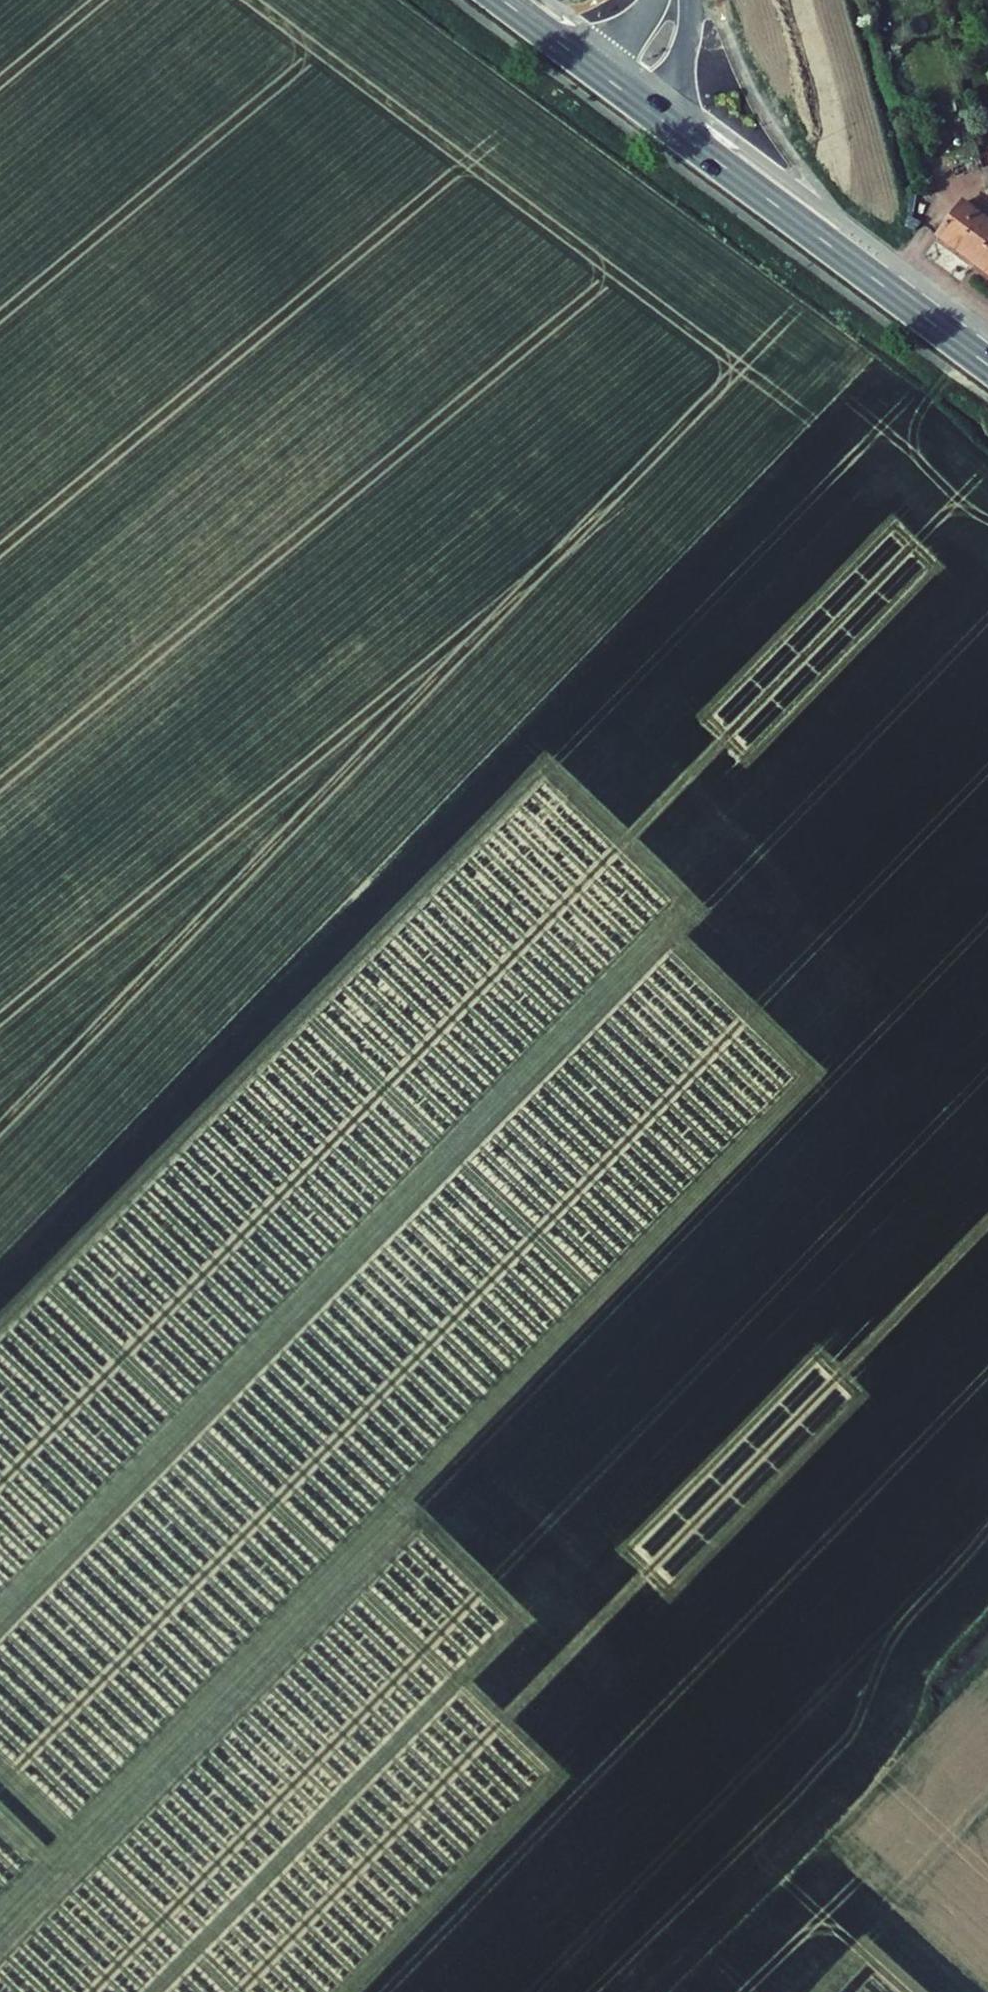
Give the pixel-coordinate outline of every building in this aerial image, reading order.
[(951,231),(987,259),(987,210),(975,200),(951,231)]
